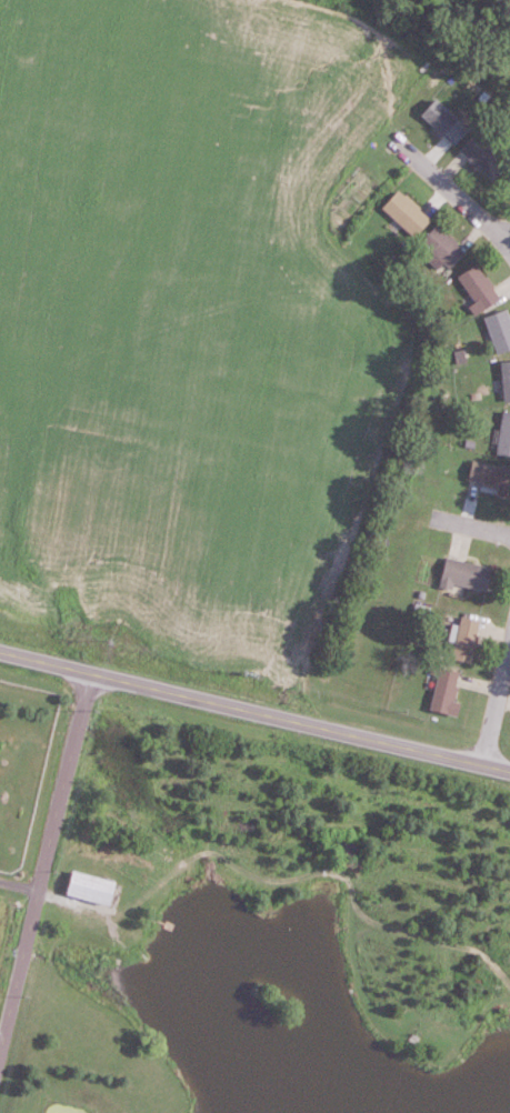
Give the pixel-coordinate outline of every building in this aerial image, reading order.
[(418,115),(451,146),(466,130),(433,99),(418,115)] [(456,149),(489,182),(506,165),(473,132),(456,149)] [(411,238),(429,220),(398,189),(380,207),(411,238)] [(447,269),(463,253),(435,226),(419,243),(447,269)] [(479,312),(498,299),(475,264),(456,278),(479,312)] [(509,350),(509,322),(506,310),(483,318),(496,355),(509,350)] [(509,401),(509,362),(502,362),(502,401),(509,401)] [(501,412),(495,455),(509,457),(509,413),(501,412)] [(509,481),(509,470),(470,462),(466,482),(497,489),(495,495),(506,498),(509,481)] [(485,594),(490,569),(445,558),(439,584),(485,594)] [(472,663),(478,619),(457,616),(451,661),(472,663)] [(453,703),(458,673),(438,669),(431,712),(456,716),(458,704),(453,703)] [(107,907),(112,883),(68,872),(63,897),(107,907)]
